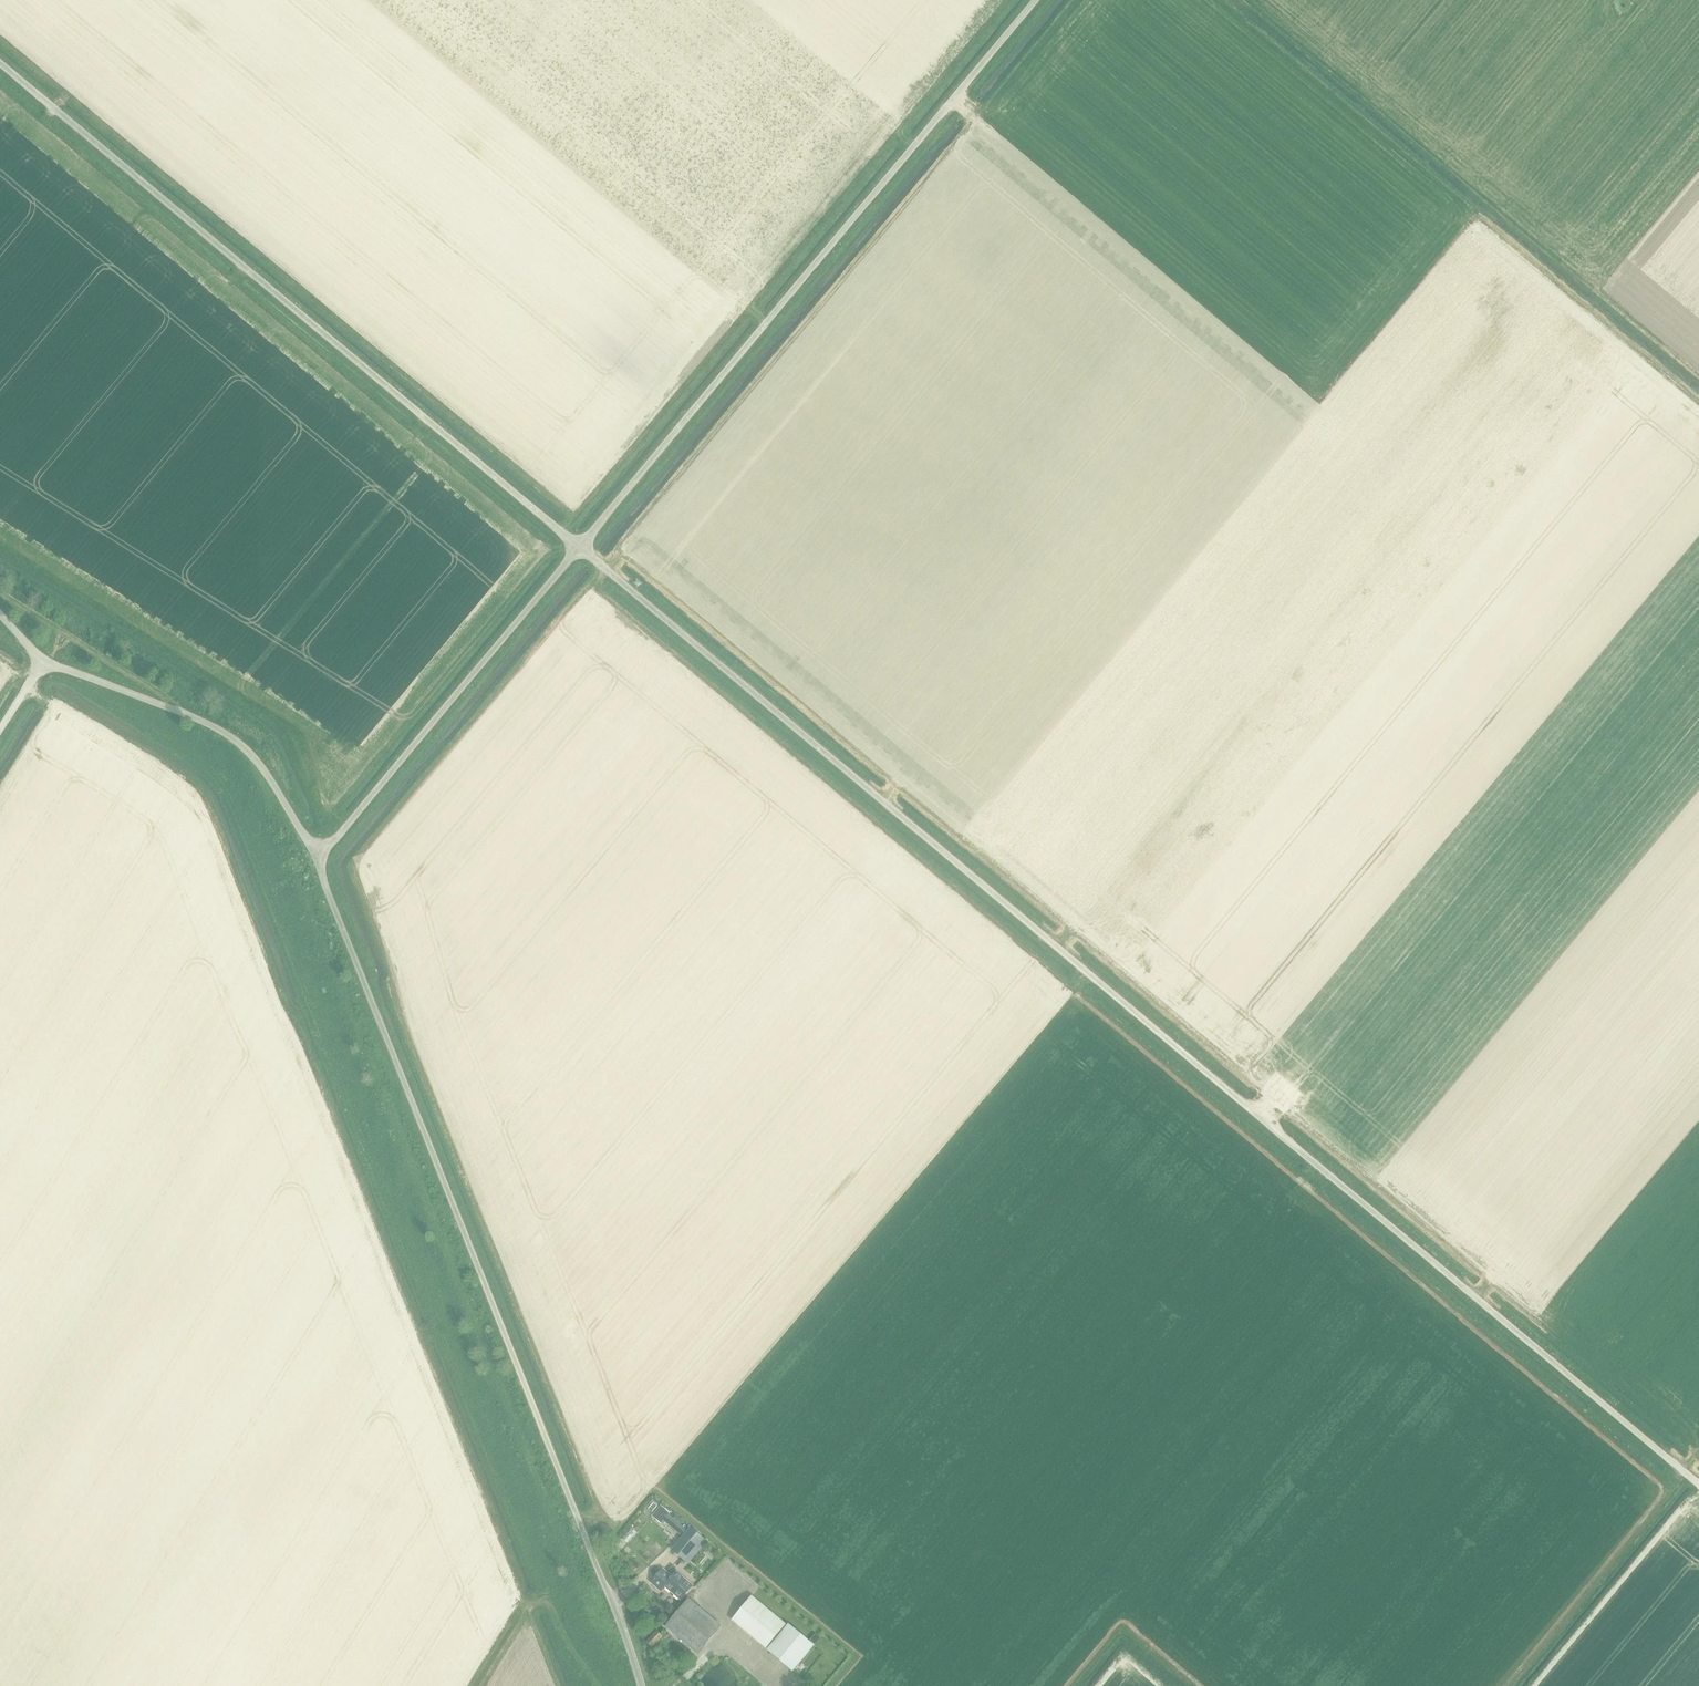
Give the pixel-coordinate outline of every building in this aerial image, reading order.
[(652,1500),(646,1507),(651,1512),(658,1504),(652,1500)] [(702,1539),(694,1532),(690,1529),(689,1530),(683,1526),(682,1528),(667,1515),(668,1514),(659,1506),(653,1514),(682,1537),(671,1551),(683,1561),(702,1539)] [(616,1545),(620,1549),(625,1544),(620,1540),(616,1545)] [(660,1583),(679,1600),(691,1586),(681,1577),(677,1582),(662,1569),(651,1582),(657,1587),(660,1583)] [(720,1628),(688,1601),(666,1627),(697,1654),(720,1628)] [(735,1616),(769,1645),(783,1629),(749,1601),(735,1616)] [(653,1627),(651,1621),(645,1623),(646,1629),(653,1627)] [(767,1651),(793,1673),(814,1648),(788,1626),(767,1651)] [(656,1633),(646,1643),(645,1644),(651,1649),(661,1637),(656,1633)]
